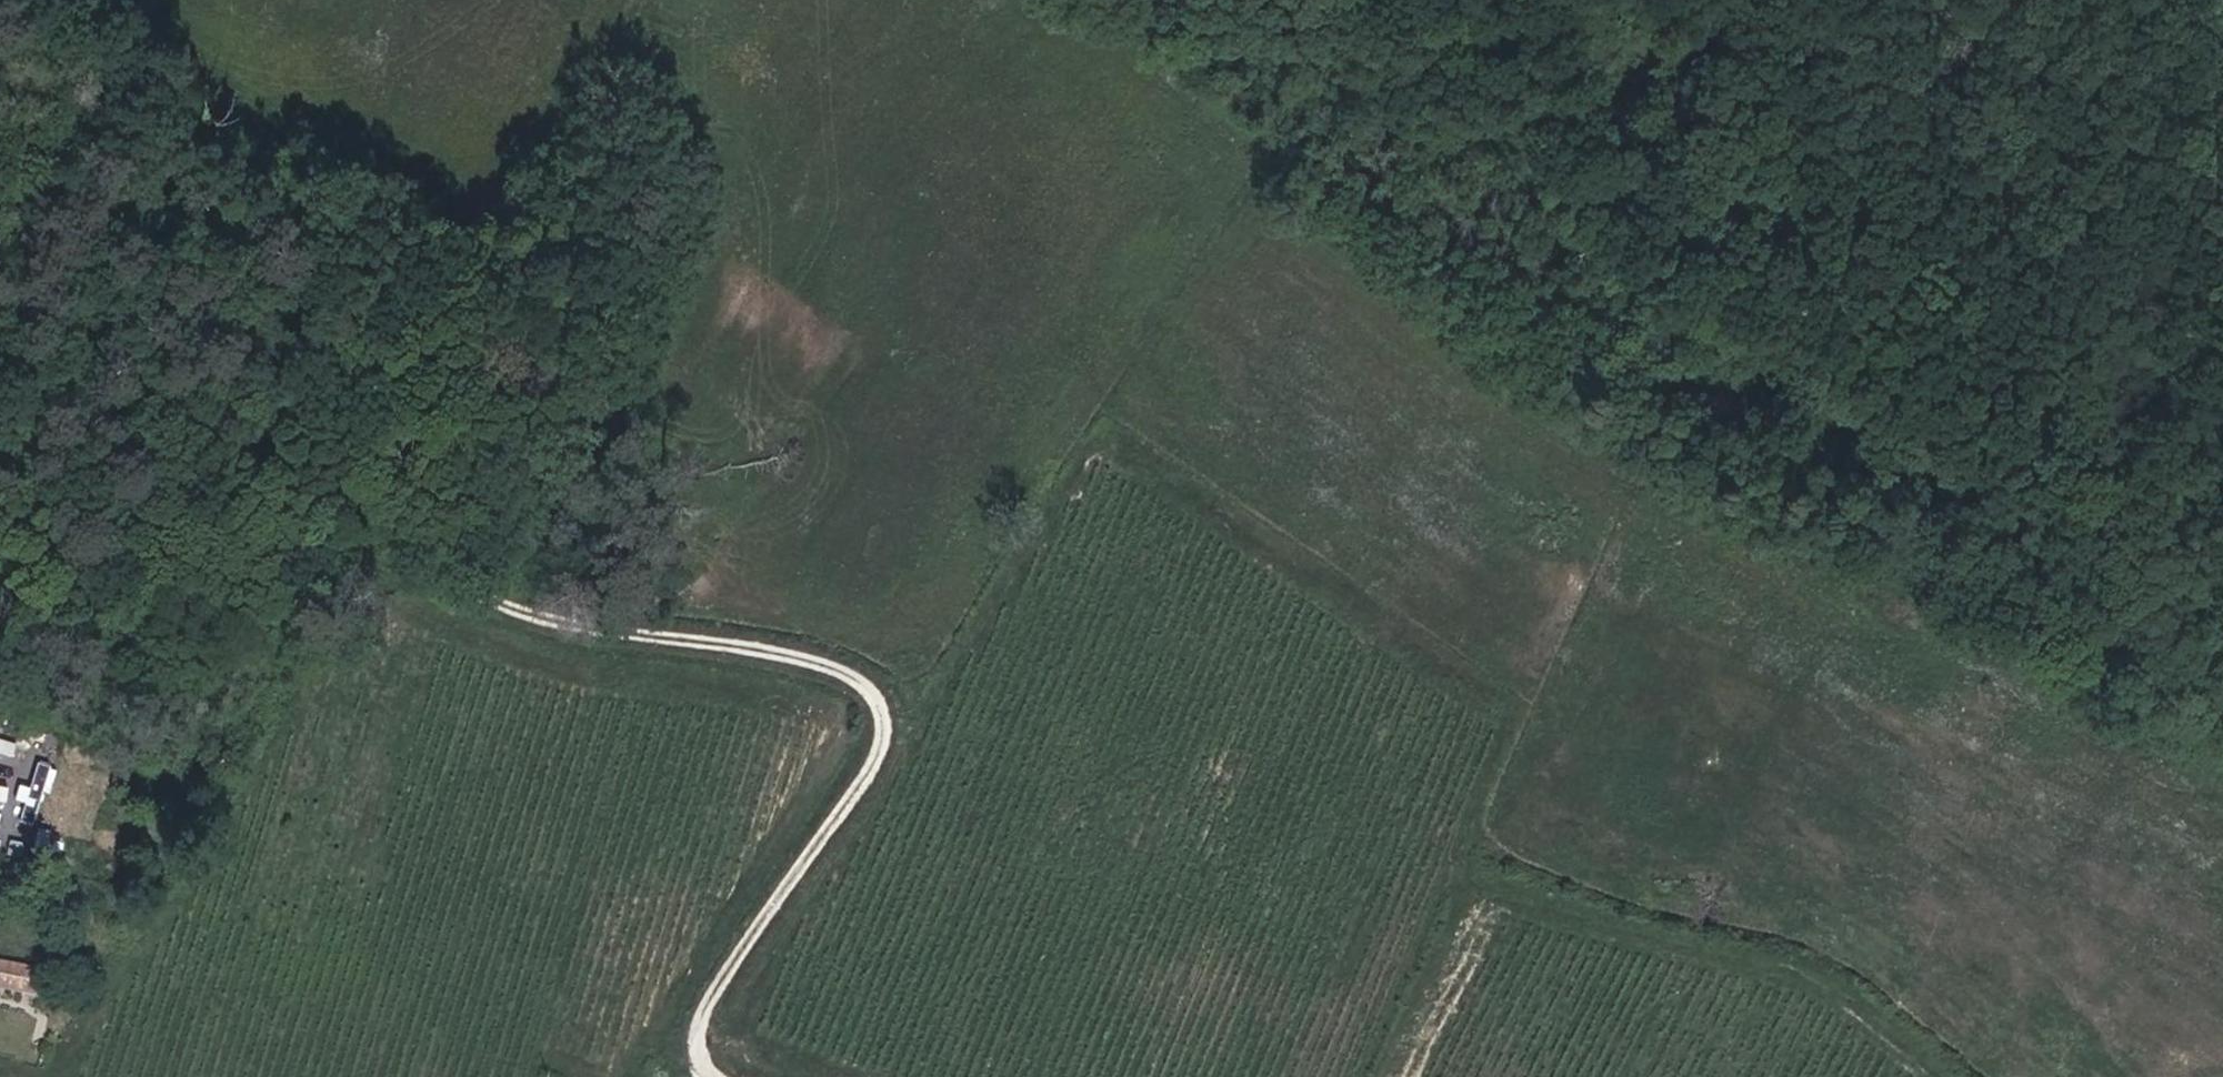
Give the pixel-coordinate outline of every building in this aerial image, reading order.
[(41,994),(45,971),(0,963),(0,987),(41,994)]
